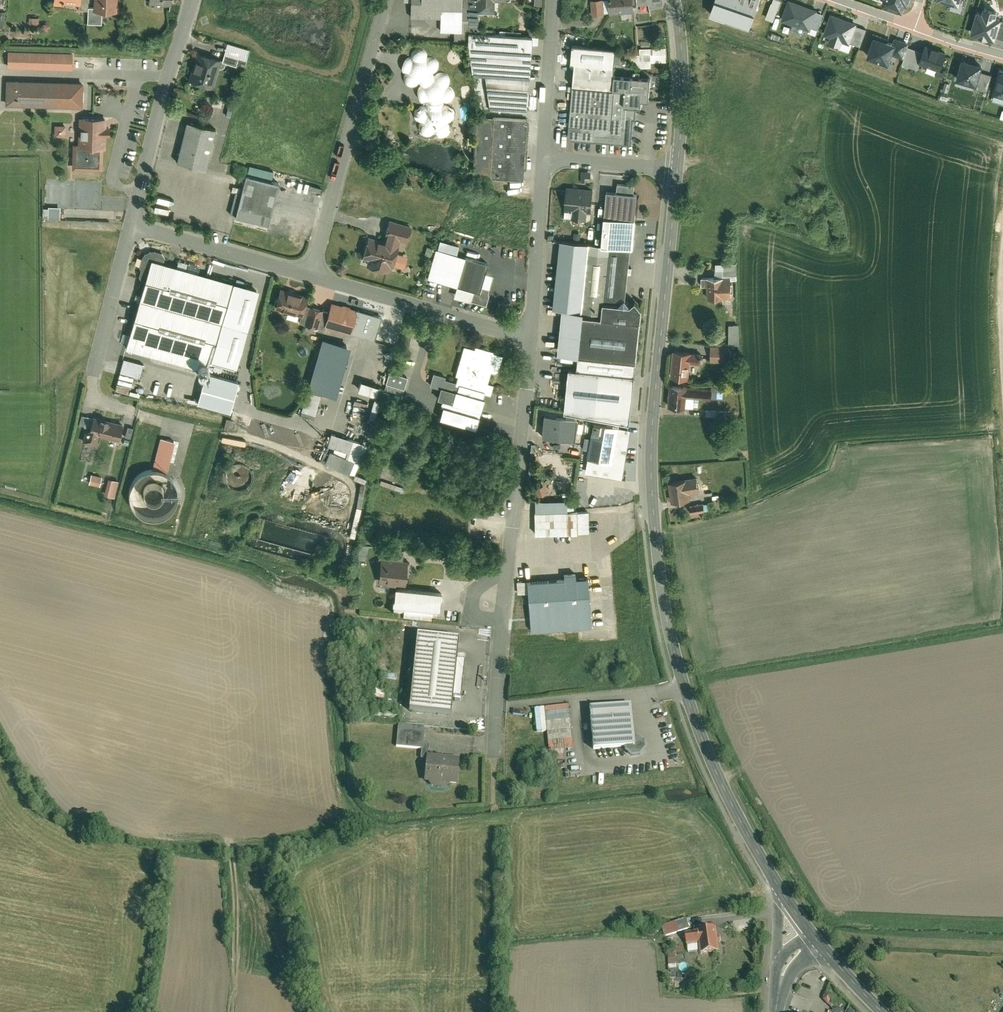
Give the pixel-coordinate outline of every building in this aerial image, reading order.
[(93,8),(93,11),(101,11),(116,12),(117,0),(93,0),(93,8)] [(440,17),(440,33),(461,33),(462,21),(462,0),(411,0),(411,17),(440,17)] [(491,13),(491,0),(503,1),(503,0),(473,0),(473,13),(491,13)] [(599,0),(591,0),(592,14),(600,14),(600,12),(607,11),(606,0),(603,0),(599,0)] [(631,0),(606,0),(607,11),(607,14),(631,12),(631,0)] [(635,9),(662,7),(661,2),(661,0),(634,0),(635,9)] [(712,12),(750,25),(759,0),(716,0),(712,12)] [(882,3),(904,11),(907,3),(909,4),(911,0),(883,0),(882,3)] [(815,11),(787,1),(780,22),(808,32),(809,29),(815,13),(815,11)] [(93,8),(87,8),(87,24),(101,24),(101,11),(93,11),(93,8)] [(858,22),(831,12),(824,33),(851,43),(856,28),(858,22)] [(982,17),(976,15),(970,36),(976,37),(976,39),(986,42),(986,40),(995,42),(1000,22),(994,20),(995,15),(983,12),(982,17)] [(817,31),(822,16),(815,13),(809,29),(817,31)] [(865,32),(856,28),(851,43),(850,45),(860,47),(865,32)] [(467,44),(475,108),(526,112),(532,36),(468,34),(467,44)] [(895,42),(875,35),(867,56),(889,64),(892,56),(897,42),(895,42)] [(895,40),(895,42),(897,42),(892,56),(903,61),(907,49),(909,45),(895,40)] [(248,50),(226,44),(221,63),(243,68),(248,50)] [(948,51),(925,44),(922,54),(920,61),(942,69),(948,51)] [(573,45),(572,64),(612,67),(612,70),(615,70),(616,49),(573,45)] [(902,66),(917,71),(920,61),(922,54),(907,49),(903,61),(902,66)] [(408,59),(403,59),(398,65),(399,72),(403,74),(400,79),(404,86),(412,86),(416,83),(418,85),(414,91),(415,97),(419,102),(423,102),(423,108),(414,108),(410,116),(414,123),(418,123),(415,128),(418,135),(428,136),(431,133),(434,136),(442,136),(447,129),(444,123),(451,121),(452,113),(445,107),(439,107),(439,103),(445,102),(451,95),(447,82),(444,75),(436,73),(431,77),(429,74),(434,71),(434,62),(430,58),(424,58),(424,55),(421,50),(412,50),(408,54),(408,59)] [(72,54),(8,52),(7,69),(72,70),(72,54)] [(221,60),(196,53),(187,80),(212,88),(221,60)] [(648,54),(627,54),(627,62),(649,62),(648,54)] [(983,64),(962,59),(957,80),(977,85),(980,75),(983,64)] [(639,109),(639,102),(647,103),(649,81),(619,78),(620,71),(615,70),(612,70),(612,67),(572,64),(565,136),(569,141),(592,143),(592,135),(629,138),(630,120),(633,120),(634,108),(639,109)] [(1000,72),(993,95),(1002,97),(1002,73),(1000,72)] [(991,77),(980,75),(977,85),(976,90),(987,94),(991,77)] [(83,83),(5,82),(4,107),(82,109),(83,83)] [(526,121),(473,117),(473,119),(468,177),(494,179),(519,181),(520,169),(523,169),(526,121)] [(107,119),(78,118),(77,146),(72,145),(71,171),(103,172),(103,146),(106,146),(107,138),(110,138),(110,128),(107,128),(107,119)] [(205,171),(215,130),(186,123),(176,164),(205,171)] [(65,126),(54,126),(54,137),(64,137),(65,126)] [(266,227),(277,185),(246,176),(234,218),(266,227)] [(606,192),(603,217),(634,220),(637,195),(633,195),(634,185),(616,183),(615,193),(606,192)] [(592,188),(565,186),(562,211),(572,212),(571,219),(586,220),(586,213),(590,213),(592,188)] [(59,210),(47,210),(47,221),(60,221),(59,210)] [(634,220),(603,217),(601,247),(630,250),(633,251),(634,220)] [(393,253),(396,240),(404,242),(408,227),(408,226),(386,219),(385,221),(381,236),(382,236),(381,242),(373,240),(374,239),(366,236),(359,259),(365,260),(363,266),(386,272),(387,267),(390,268),(391,266),(400,269),(404,256),(393,253)] [(440,242),(438,250),(457,255),(459,247),(440,242)] [(601,322),(602,306),(617,308),(625,302),(630,250),(601,247),(559,243),(552,311),(582,314),(581,320),(582,320),(601,322)] [(483,272),(486,263),(457,255),(438,250),(434,249),(426,278),(455,286),(452,297),(485,306),(489,294),(487,293),(492,274),(483,272)] [(142,282),(145,284),(152,261),(163,265),(164,260),(164,256),(156,253),(151,253),(146,255),(143,258),(140,267),(141,271),(139,277),(142,282)] [(163,265),(152,261),(145,284),(126,350),(196,371),(198,366),(209,369),(210,365),(234,285),(163,265)] [(734,280),(734,264),(719,264),(719,277),(728,277),(728,280),(734,280)] [(728,280),(728,277),(719,277),(697,278),(698,286),(704,286),(704,299),(728,299),(728,280)] [(259,293),(234,285),(210,365),(235,372),(259,293)] [(271,310),(298,318),(302,306),(304,297),(277,289),(271,310)] [(617,308),(602,306),(601,322),(582,320),(578,359),(636,365),(641,313),(634,304),(629,309),(625,302),(617,308)] [(337,332),(349,336),(356,312),(328,304),(325,313),(321,328),(322,328),(337,332)] [(321,328),(325,313),(302,306),(298,318),(296,324),(316,330),(321,331),(322,328),(321,328)] [(325,369),(337,332),(322,328),(321,331),(316,330),(311,345),(316,347),(310,364),(313,365),(325,369)] [(737,328),(725,328),(725,346),(737,346),(737,328)] [(723,346),(708,346),(707,362),(722,363),(723,346)] [(437,389),(433,402),(447,406),(446,410),(476,419),(482,400),(480,399),(481,394),(487,396),(490,385),(484,384),(488,372),(495,374),(501,354),(473,347),(472,350),(461,347),(452,376),(455,377),(453,383),(442,380),(443,377),(431,373),(427,386),(437,389)] [(696,354),(668,351),(666,377),(685,379),(686,363),(697,364),(698,356),(695,356),(696,354)] [(384,388),(389,373),(392,360),(368,353),(360,381),(384,388)] [(636,365),(578,359),(577,371),(569,370),(564,415),(630,426),(636,365)] [(142,366),(123,360),(119,374),(138,380),(142,366)] [(327,370),(325,369),(313,365),(298,418),(312,422),(327,370)] [(401,396),(406,378),(389,373),(384,388),(384,391),(401,396)] [(240,384),(206,377),(197,406),(231,416),(240,384)] [(683,410),(683,397),(708,399),(709,389),(666,386),(666,410),(683,410)] [(349,405),(347,415),(365,418),(366,408),(349,405)] [(85,430),(89,431),(92,419),(81,416),(78,428),(85,430)] [(118,441),(122,425),(92,418),(92,419),(89,431),(85,430),(81,443),(96,447),(99,437),(118,441)] [(355,419),(352,428),(369,433),(372,424),(355,419)] [(577,422),(543,419),(541,441),(575,443),(577,422)] [(609,474),(616,428),(591,423),(585,458),(583,457),(581,469),(609,474)] [(130,442),(134,430),(127,428),(124,440),(130,442)] [(331,437),(328,447),(351,453),(353,443),(331,437)] [(167,514),(173,509),(176,502),(177,494),(176,486),(172,480),(166,475),(174,444),(159,441),(152,471),(145,473),(138,477),(133,483),(131,490),(130,498),(133,505),(137,512),(144,516),(152,518),(160,518),(167,514)] [(250,470),(247,465),(242,462),(237,461),(232,462),(227,465),(225,470),(224,475),(225,480),(228,484),(232,487),(237,488),(242,487),(247,484),(250,480),(251,474),(250,470)] [(309,480),(305,475),(300,471),(293,470),(287,472),(282,475),(278,481),(277,487),(278,493),(282,498),(287,502),(294,503),(300,502),(305,498),(309,493),(310,486),(309,480)] [(90,475),(87,486),(99,489),(101,478),(90,475)] [(683,481),(665,484),(669,504),(688,500),(687,495),(697,493),(694,477),(683,479),(683,481)] [(115,497),(119,480),(108,478),(104,494),(115,497)] [(345,492),(342,488),(338,485),(333,484),(328,485),(324,488),(321,492),(320,497),(321,502),(324,506),(328,509),(333,510),(338,509),(342,506),(345,502),(346,497),(345,492)] [(544,495),(542,486),(534,488),(536,497),(544,495)] [(542,501),(542,512),(565,512),(565,501),(542,501)] [(702,503),(687,506),(689,516),(704,514),(702,503)] [(531,535),(574,535),(574,512),(565,512),(542,512),(531,512),(531,535)] [(382,549),(381,559),(399,561),(400,551),(382,549)] [(375,584),(402,587),(405,562),(399,561),(381,559),(378,559),(375,584)] [(528,594),(531,633),(590,628),(586,577),(575,578),(575,574),(564,574),(564,579),(527,582),(528,594)] [(517,595),(528,594),(527,582),(516,583),(517,595)] [(441,596),(395,592),(392,618),(404,619),(404,622),(431,625),(432,621),(439,622),(441,596)] [(417,642),(410,716),(451,721),(453,698),(456,657),(457,646),(417,642)] [(464,658),(456,657),(453,698),(461,698),(464,658)] [(630,704),(589,709),(594,752),(626,749),(635,748),(634,739),(630,704)] [(569,705),(535,707),(537,732),(547,731),(549,750),(573,749),(569,705)] [(398,726),(395,749),(421,752),(420,761),(424,761),(424,757),(427,758),(428,747),(422,746),(424,728),(398,726)] [(637,739),(634,739),(635,748),(626,749),(626,754),(632,758),(639,757),(644,750),(643,743),(637,739)] [(455,786),(458,760),(427,758),(424,757),(424,761),(422,783),(426,783),(431,789),(443,790),(450,786),(455,786)] [(715,954),(712,931),(683,934),(684,947),(696,945),(697,956),(715,954)] [(677,967),(677,952),(669,953),(669,968),(677,967)]
